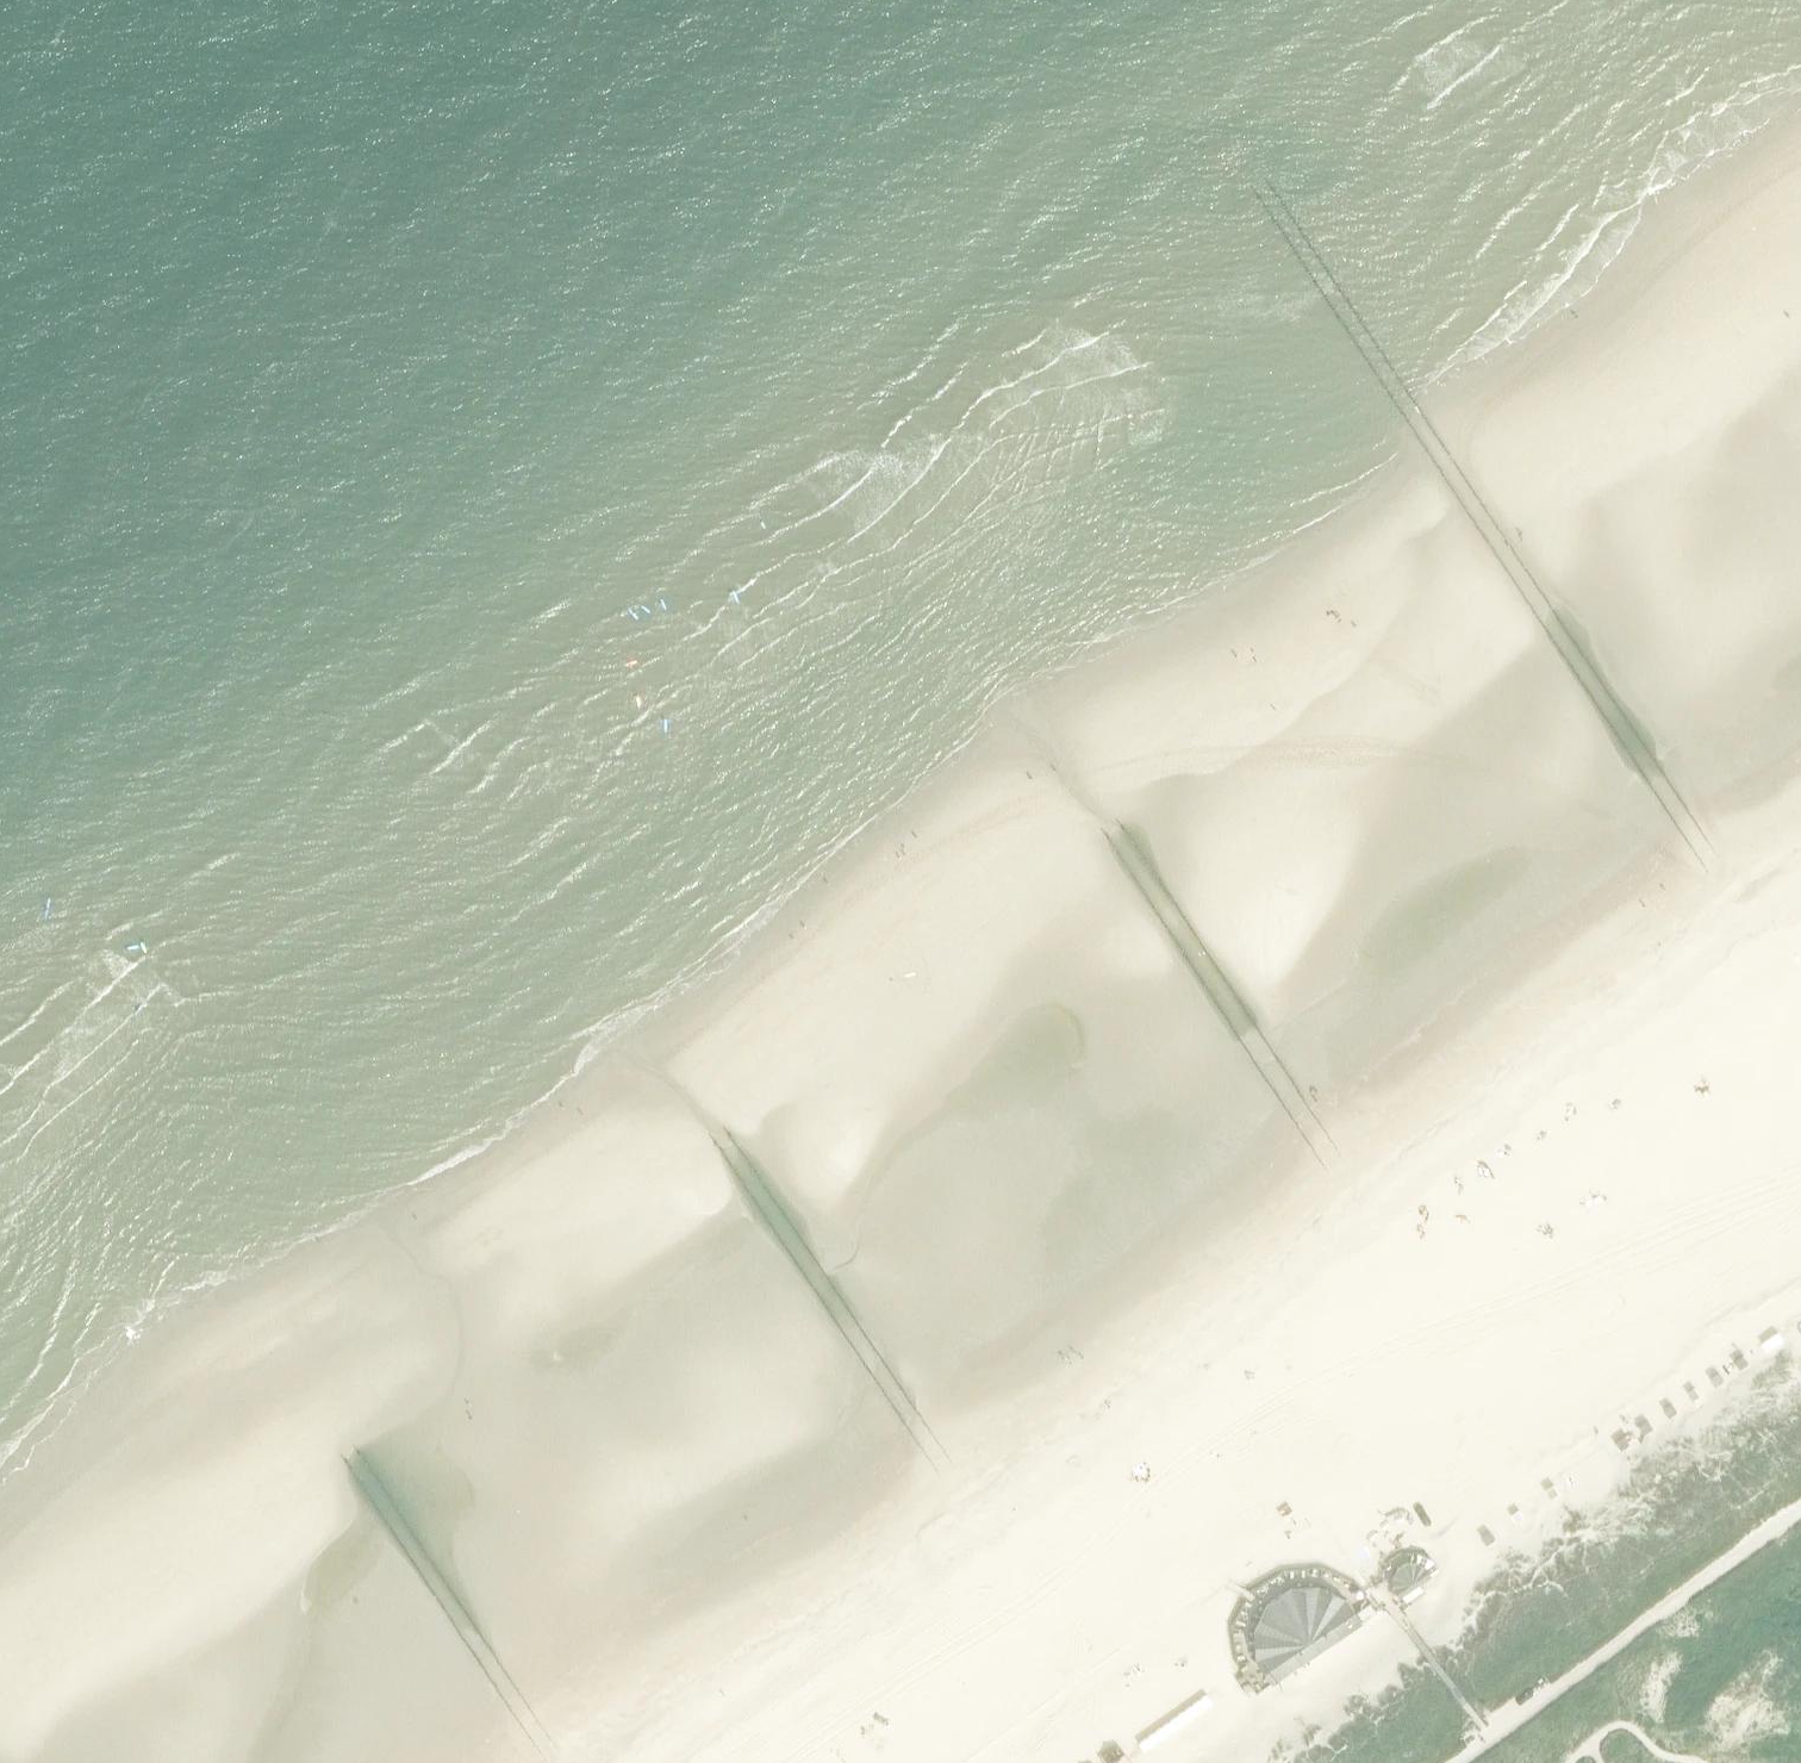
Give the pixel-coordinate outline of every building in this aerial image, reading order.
[(1390,1585),(1391,1587),(1395,1594),(1428,1572),(1423,1566),(1422,1564),(1420,1562),(1417,1561),(1415,1559),(1412,1559),(1410,1558),(1407,1558),(1404,1558),(1402,1559),(1399,1560),(1397,1561),(1395,1563),(1393,1565),(1391,1567),(1390,1569),(1389,1572),(1389,1574),(1388,1577),(1388,1580),(1389,1582),(1390,1585)] [(1358,1619),(1342,1596),(1338,1593),(1334,1591),(1330,1589),(1326,1587),(1321,1586),(1317,1585),(1312,1584),(1308,1584),(1303,1584),(1298,1585),(1294,1586),(1290,1587),(1285,1588),(1281,1590),(1277,1592),(1273,1595),(1269,1598),(1266,1601),(1263,1604),(1260,1607),(1257,1611),(1255,1615),(1253,1619),(1251,1624),(1250,1628),(1249,1632),(1249,1637),(1248,1642),(1249,1646),(1249,1651),(1269,1680),(1358,1619)]
